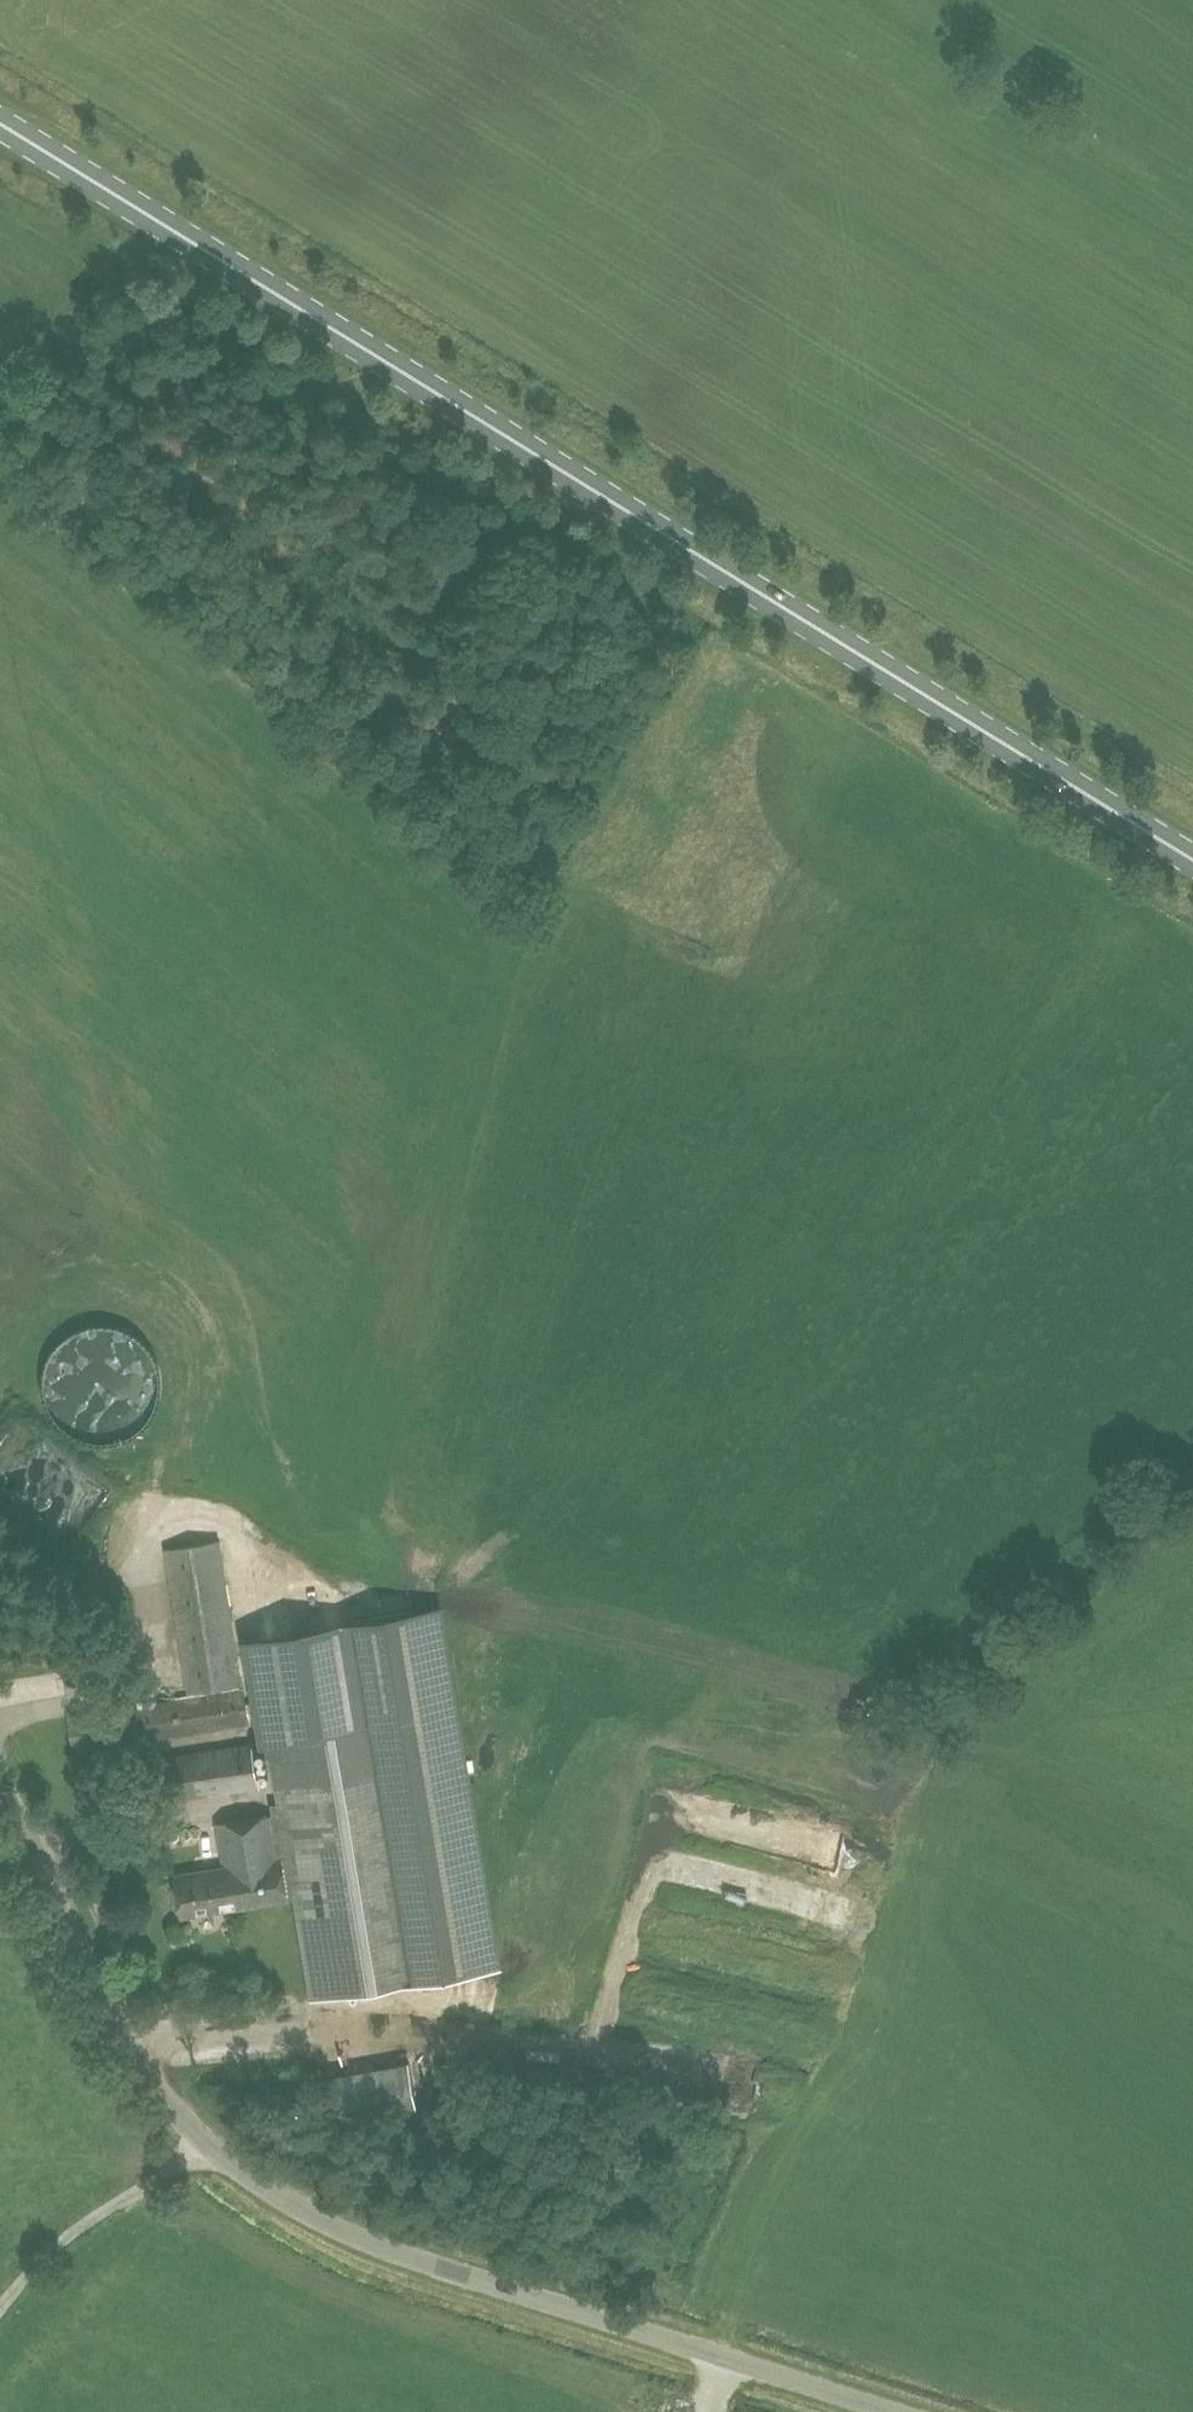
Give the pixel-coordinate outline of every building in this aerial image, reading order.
[(220,1539),(166,1547),(187,1691),(241,1683),(220,1539)] [(247,1722),(242,1687),(67,1713),(72,1747),(247,1722)] [(250,1744),(167,1757),(173,1799),(257,1787),(250,1744)] [(214,1812),(259,1805),(256,1791),(212,1797),(214,1812)] [(172,1876),(180,1918),(296,1898),(279,1802),(278,1803),(269,1804),(270,1815),(214,1825),(221,1868),(172,1876)] [(335,2120),(418,2105),(410,2062),(327,2077),(335,2120)]
